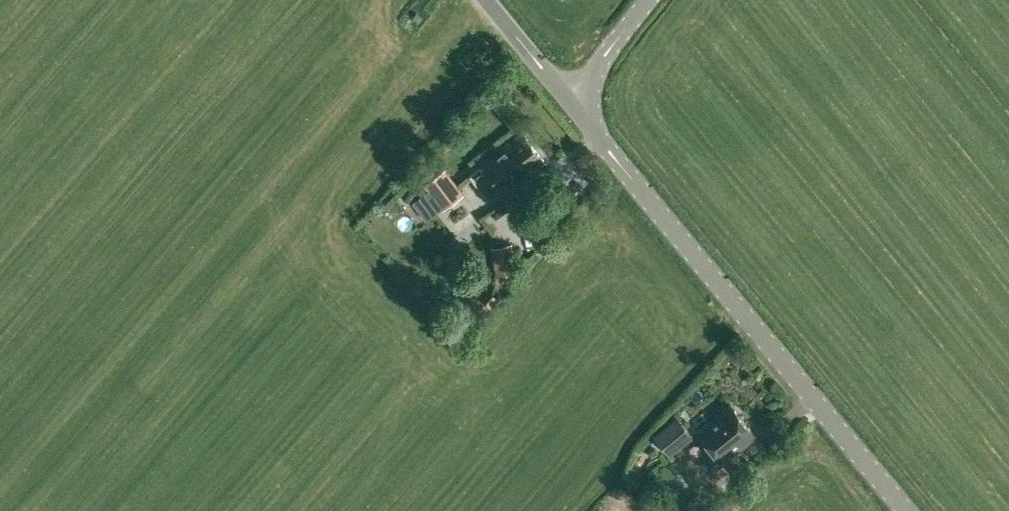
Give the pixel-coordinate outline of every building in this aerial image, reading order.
[(522,133),(486,160),(487,161),(470,175),(488,199),(506,185),(507,187),(543,159),(522,133)] [(443,210),(463,194),(444,169),(424,185),(427,190),(422,194),(435,212),(441,207),(443,210)] [(491,247),(496,274),(517,270),(512,244),(491,247)] [(731,403),(698,430),(723,460),(756,433),(731,403)] [(671,454),(694,435),(679,416),(655,435),(671,454)] [(672,475),(665,466),(654,476),(661,484),(672,475)] [(661,487),(650,475),(641,484),(652,496),(661,487)]
